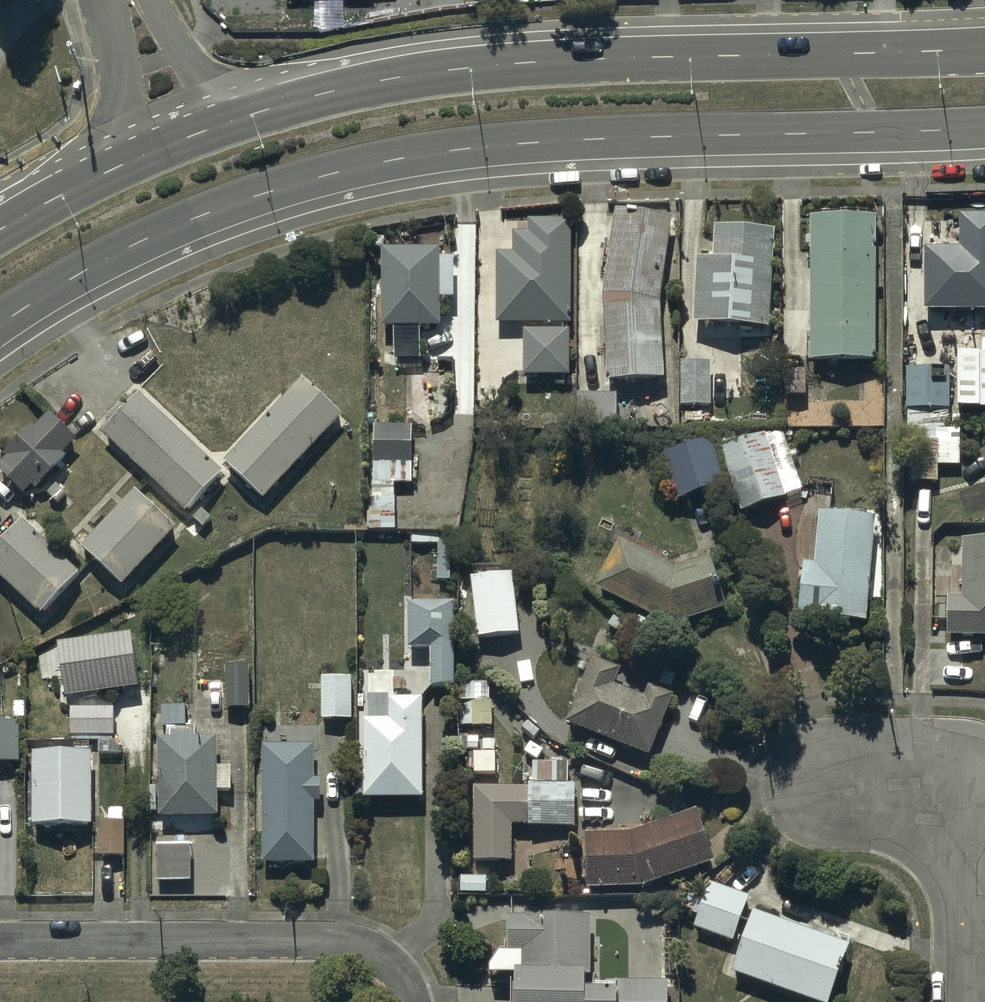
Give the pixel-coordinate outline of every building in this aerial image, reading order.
[(670,221),(614,213),(601,299),(605,386),(661,383),(658,304),(670,221)] [(957,219),(957,252),(923,252),(923,315),(936,315),(936,325),(964,325),(964,328),(984,328),(984,219),(957,219)] [(872,220),(807,221),(809,364),(874,363),(872,220)] [(567,326),(567,222),(526,222),(526,235),(511,235),(511,255),(494,255),(494,326),(567,326)] [(767,332),(773,232),(714,229),(711,262),(696,261),(692,327),(767,332)] [(437,252),(382,252),(382,331),(394,331),(394,362),(420,362),(420,330),(437,330),(437,300),(451,300),(451,261),(438,261),(437,252)] [(566,332),(522,333),(523,382),(567,381),(566,332)] [(956,358),(956,413),(984,413),(984,358),(956,358)] [(709,409),(708,364),(679,364),(680,409),(709,409)] [(947,370),(905,371),(905,412),(948,411),(947,370)] [(804,399),(804,373),(782,373),(782,399),(804,399)] [(300,382),(225,464),(266,502),(341,420),(300,382)] [(141,397),(103,436),(185,517),(223,478),(141,397)] [(0,466),(0,475),(25,497),(33,487),(38,492),(67,459),(64,456),(77,441),(49,417),(36,431),(33,428),(5,459),(6,459),(0,466)] [(412,427),(374,427),(373,485),(411,485),(412,427)] [(765,436),(718,450),(738,514),(787,499),(786,497),(801,492),(783,434),(766,439),(765,436)] [(709,444),(663,459),(677,503),(723,488),(709,444)] [(174,531),(134,495),(82,553),(122,589),(174,531)] [(370,516),(342,516),(342,535),(394,534),(393,499),(369,500),(370,516)] [(873,520),(818,516),(815,566),(801,565),(797,620),(865,625),(873,520)] [(0,546),(0,579),(41,617),(79,576),(21,523),(0,546)] [(962,542),(962,600),(945,600),(945,640),(984,640),(984,542),(962,542)] [(621,546),(596,591),(670,629),(724,610),(707,561),(674,573),(621,546)] [(513,576),(471,579),(477,642),(519,638),(513,576)] [(452,605),(406,605),(406,650),(428,650),(428,673),(421,673),(421,683),(429,684),(429,689),(452,689),(452,605)] [(132,638),(59,648),(65,701),(139,692),(132,638)] [(645,683),(591,662),(565,726),(649,759),(673,699),(643,687),(645,683)] [(249,669),(225,669),(226,711),(249,711),(249,669)] [(352,679),(322,679),(322,723),(353,723),(352,679)] [(487,686),(459,685),(458,726),(490,728),(491,704),(487,703),(487,686)] [(390,723),(365,722),(364,801),(423,802),(424,702),(390,701),(390,723)] [(114,710),(72,710),(72,742),(98,742),(98,756),(118,756),(119,742),(114,742),(114,710)] [(0,724),(0,765),(20,765),(20,724),(0,724)] [(169,741),(158,741),(160,822),(218,821),(217,794),(231,794),(230,770),(218,770),(217,741),(196,742),(196,732),(169,732),(169,741)] [(539,747),(531,741),(527,757),(536,760),(539,747)] [(315,743),(262,742),(261,860),(314,860),(315,743)] [(495,755),(474,754),(473,776),(494,777),(495,755)] [(92,755),(26,756),(26,821),(34,821),(34,831),(93,830),(92,755)] [(530,765),(530,787),(471,787),(472,864),(509,864),(508,829),(575,829),(574,787),(556,787),(556,782),(559,782),(559,769),(556,769),(556,765),(530,765)] [(630,836),(584,838),(586,892),(641,888),(712,865),(695,815),(630,836)] [(124,822),(101,823),(102,859),(125,859),(124,822)] [(705,887),(692,929),(734,942),(747,899),(705,887)] [(753,915),(731,974),(807,1001),(829,1001),(848,950),(753,915)] [(505,917),(505,980),(508,980),(508,1001),(667,1001),(667,987),(617,987),(617,980),(583,980),(583,917),(505,917)]
